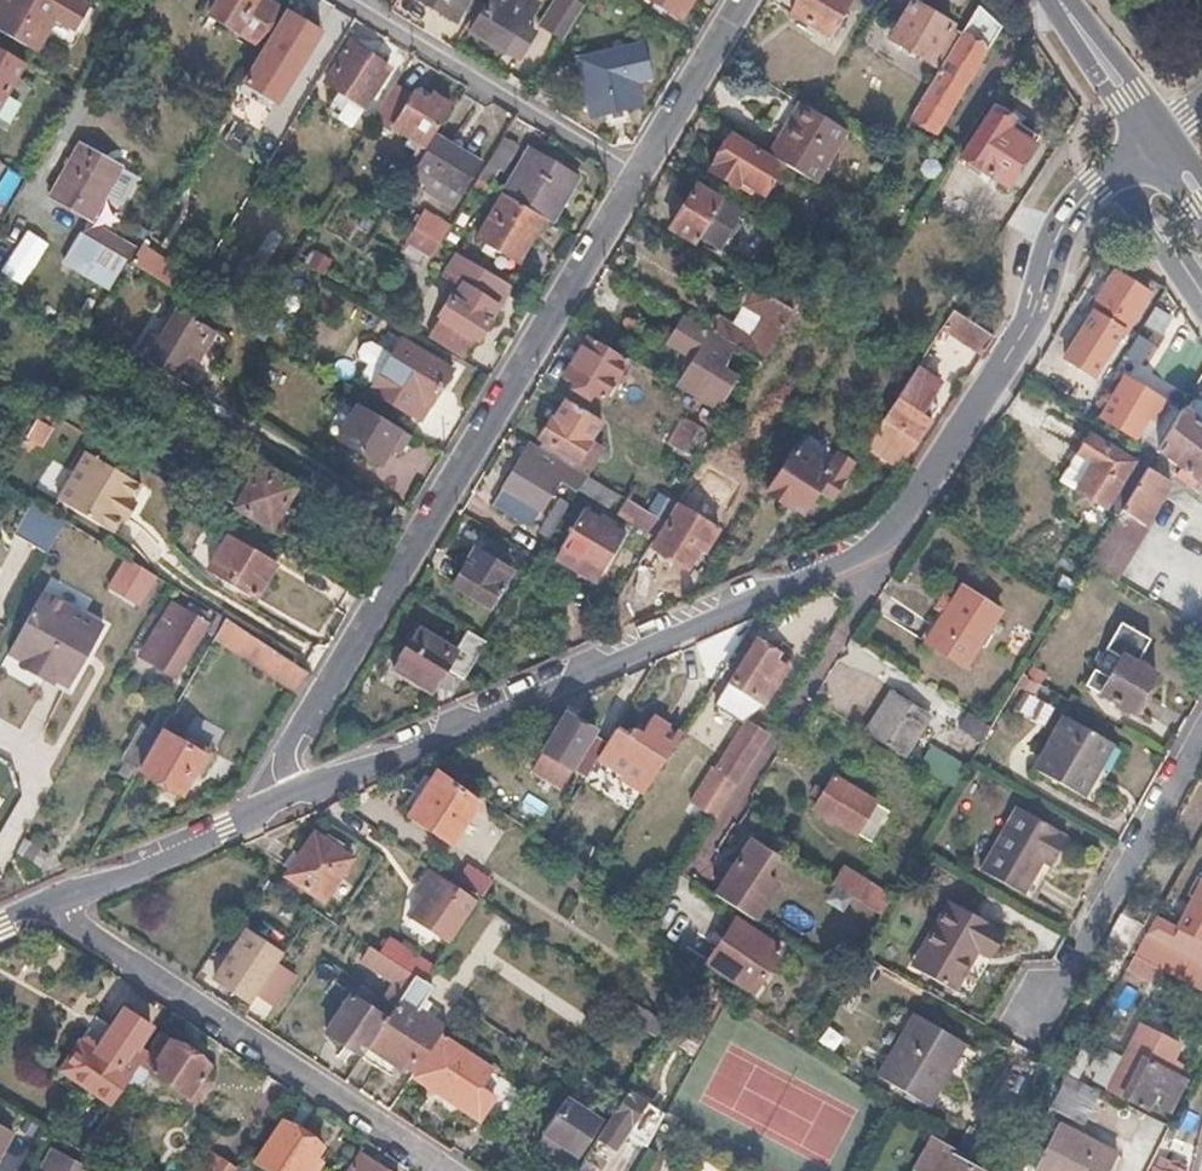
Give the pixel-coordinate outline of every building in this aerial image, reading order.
[(2,10),(0,14),(0,27),(34,46),(61,0),(8,0),(2,10)] [(91,0),(61,0),(34,46),(41,50),(60,16),(83,29),(97,3),(91,0)] [(204,10),(210,14),(208,16),(255,44),(276,9),(262,0),(210,0),(204,10)] [(454,22),(462,9),(467,12),(474,0),(420,0),(454,22)] [(469,30),(503,51),(531,5),(523,0),(487,0),(469,30)] [(571,0),(556,0),(539,27),(562,41),(582,6),(571,0)] [(681,17),(691,0),(653,0),(681,17)] [(791,15),(827,37),(850,0),(800,0),(791,15)] [(960,33),(911,2),(888,39),(937,70),(960,33)] [(977,6),(960,33),(937,70),(908,118),(935,134),(1000,29),(977,6)] [(322,28),(288,8),(265,46),(298,67),(322,28)] [(27,59),(0,43),(0,106),(27,59)] [(388,67),(350,44),(327,83),(365,106),(388,67)] [(595,79),(581,82),(590,118),(639,107),(634,86),(647,83),(638,46),(575,59),(579,76),(593,73),(595,79)] [(27,59),(0,106),(0,114),(0,115),(31,61),(27,59)] [(593,73),(579,76),(581,82),(595,79),(593,73)] [(417,87),(398,75),(351,154),(373,167),(396,130),(393,128),(417,87)] [(309,94),(290,83),(273,111),(292,123),(309,94)] [(451,107),(417,87),(393,128),(396,130),(426,148),(434,134),(451,107)] [(812,111),(801,104),(769,155),(782,163),(812,182),(843,130),(812,111)] [(991,108),(970,141),(1016,171),(1031,146),(1005,130),(1011,121),(991,108)] [(1011,121),(1005,130),(1031,146),(1037,137),(1011,121)] [(769,155),(732,133),(709,171),(749,195),(754,187),(763,193),(782,163),(769,155)] [(434,134),(426,148),(409,176),(437,194),(442,186),(459,197),(479,162),(434,134)] [(121,165),(82,143),(52,196),(90,218),(121,165)] [(500,192),(502,193),(544,219),(552,224),(579,179),(527,147),(500,192)] [(498,169),(487,162),(477,178),(486,184),(488,185),(498,169)] [(486,184),(477,178),(469,192),(478,197),(486,184)] [(689,195),(667,181),(642,221),(665,234),(669,227),(689,195)] [(695,186),(689,195),(669,227),(694,241),(698,235),(705,239),(720,214),(712,209),(718,200),(695,186)] [(544,219),(502,193),(474,238),(516,263),(544,219)] [(423,212),(412,228),(420,233),(438,244),(448,227),(423,212)] [(88,219),(80,234),(116,255),(129,263),(138,248),(88,219)] [(420,233),(415,241),(444,259),(449,250),(438,244),(420,233)] [(80,234),(69,253),(104,275),(116,255),(80,234)] [(822,258),(808,250),(777,299),(792,308),(798,299),(804,288),(822,258)] [(1146,297),(1112,274),(1086,312),(1089,314),(1059,360),(1087,378),(1117,334),(1121,336),(1146,297)] [(727,293),(755,309),(741,331),(720,318),(712,330),(732,342),(761,359),(792,308),(777,299),(737,276),(727,293)] [(452,301),(449,299),(438,316),(477,340),(497,307),(462,286),(452,301)] [(160,337),(150,332),(135,356),(173,379),(188,355),(197,361),(215,333),(176,310),(160,337)] [(949,312),(939,328),(979,354),(990,337),(949,312)] [(627,358),(589,335),(563,375),(602,399),(627,358)] [(369,365),(361,377),(373,384),(374,393),(419,420),(450,369),(401,340),(392,356),(371,343),(363,344),(358,351),(361,360),(369,365)] [(732,342),(726,353),(754,369),(761,359),(732,342)] [(736,375),(697,352),(676,385),(715,408),(736,375)] [(919,359),(914,367),(934,382),(942,371),(921,356),(919,359)] [(934,382),(914,367),(865,443),(898,467),(928,420),(927,419),(918,413),(927,401),(938,384),(934,382)] [(1124,381),(1099,420),(1132,441),(1130,444),(1143,453),(1146,448),(1154,453),(1178,414),(1163,405),(1153,420),(1133,408),(1142,393),(1124,381)] [(1183,415),(1201,429),(1201,400),(1197,397),(1183,415)] [(43,408),(32,401),(2,449),(14,456),(26,435),(43,408)] [(936,407),(927,401),(918,413),(927,419),(936,407)] [(552,416),(538,439),(576,462),(599,424),(564,402),(554,418),(552,416)] [(57,417),(43,408),(26,435),(40,444),(57,417)] [(407,439),(356,409),(337,441),(380,466),(390,449),(398,454),(407,439)] [(1154,453),(1180,470),(1174,478),(1191,489),(1195,482),(1201,487),(1201,429),(1183,415),(1180,412),(1178,414),(1154,453)] [(708,432),(681,416),(666,442),(692,458),(708,432)] [(1073,457),(1090,467),(1073,495),(1100,511),(1130,463),(1086,437),(1073,457)] [(534,450),(527,446),(491,504),(528,527),(558,480),(573,490),(582,475),(565,465),(564,467),(537,449),(534,450)] [(778,472),(767,465),(756,482),(766,489),(764,493),(785,507),(787,503),(799,511),(813,489),(826,469),(825,468),(794,447),(778,472)] [(0,448),(0,477),(14,456),(2,449),(0,448)] [(140,485),(86,452),(57,501),(111,533),(121,517),(131,500),(140,485)] [(826,469),(813,489),(828,500),(851,464),(834,452),(825,468),(826,469)] [(294,487),(245,458),(220,498),(281,535),(295,512),(283,505),(294,487)] [(1143,471),(1130,463),(1100,511),(1114,520),(1143,471)] [(1143,471),(1114,520),(1106,532),(1085,568),(1114,585),(1145,533),(1141,531),(1168,486),(1143,471)] [(585,477),(577,489),(607,508),(615,495),(585,477)] [(568,505),(558,499),(538,534),(547,539),(568,505)] [(137,504),(131,500),(121,517),(127,521),(137,504)] [(625,501),(616,515),(652,537),(660,523),(625,501)] [(64,523),(34,505),(15,537),(46,555),(64,523)] [(702,521),(673,505),(651,549),(687,568),(700,543),(706,546),(716,528),(711,525),(715,519),(706,514),(702,521)] [(621,534),(582,510),(556,551),(596,575),(621,534)] [(200,535),(190,550),(213,564),(209,570),(254,598),(282,553),(230,521),(216,545),(200,535)] [(488,560),(472,550),(450,585),(486,607),(508,572),(502,569),(507,562),(493,553),(488,560)] [(155,575),(128,559),(109,591),(135,607),(155,575)] [(937,596),(929,608),(940,615),(931,629),(952,644),(964,627),(982,638),(998,612),(957,587),(947,602),(937,596)] [(102,629),(41,595),(7,654),(67,688),(102,629)] [(185,611),(173,604),(144,653),(157,660),(153,666),(173,679),(206,624),(204,622),(194,617),(197,612),(187,607),(185,611)] [(197,612),(194,617),(204,622),(206,618),(197,612)] [(225,620),(217,615),(208,632),(215,637),(225,620)] [(215,637),(213,641),(224,648),(298,694),(310,674),(225,620),(215,637)] [(452,650),(415,627),(390,668),(422,687),(430,674),(438,679),(445,668),(462,679),(484,641),(465,630),(452,650)] [(1026,647),(1012,637),(1004,649),(1018,659),(1026,647)] [(776,654),(754,639),(713,702),(739,719),(758,706),(783,669),(771,661),(776,654)] [(776,654),(771,661),(783,669),(788,662),(776,654)] [(1157,675),(1123,656),(1101,695),(1135,714),(1157,675)] [(438,679),(430,674),(422,687),(430,692),(438,679)] [(927,716),(891,692),(863,733),(901,757),(927,716)] [(989,727),(966,713),(957,727),(980,742),(989,727)] [(593,732),(563,714),(528,772),(558,790),(593,732)] [(618,737),(610,733),(595,759),(622,775),(620,779),(640,792),(677,735),(648,717),(635,738),(622,730),(618,737)] [(1108,748),(1062,721),(1031,772),(1076,799),(1108,748)] [(763,735),(744,722),(713,768),(713,769),(733,782),(763,735)] [(156,738),(140,729),(122,759),(138,769),(156,738)] [(203,758),(162,733),(138,773),(179,797),(203,758)] [(4,795),(19,767),(0,756),(0,793),(4,795)] [(710,818),(733,782),(713,769),(713,768),(710,766),(687,802),(710,818)] [(430,779),(411,808),(406,815),(450,845),(478,803),(435,772),(430,779)] [(430,779),(424,775),(404,804),(411,808),(430,779)] [(812,793),(818,798),(811,809),(851,834),(872,801),(832,776),(825,787),(819,782),(812,793)] [(1056,835),(1013,810),(977,870),(1027,900),(1062,841),(1056,837),(1056,835)] [(348,857),(309,832),(281,874),(320,900),(348,857)] [(48,852),(24,839),(17,852),(40,865),(48,852)] [(774,857),(748,840),(711,894),(751,921),(774,888),(759,879),(774,857)] [(840,868),(829,883),(855,901),(866,885),(840,868)] [(408,916),(420,925),(447,943),(473,904),(426,872),(415,888),(422,894),(417,902),(408,916)] [(887,898),(866,885),(855,901),(877,915),(887,898)] [(1147,933),(1201,964),(1201,887),(1178,928),(1156,916),(1147,933)] [(1002,933),(946,901),(918,949),(928,955),(918,972),(952,990),(968,963),(964,961),(972,947),(989,957),(1002,933)] [(1130,902),(1121,917),(1131,922),(1140,907),(1130,902)] [(777,952),(733,920),(703,963),(747,994),(777,952)] [(393,932),(378,954),(414,978),(420,982),(435,961),(393,932)] [(1147,933),(1126,970),(1151,984),(1159,971),(1201,993),(1201,991),(1201,964),(1147,933)] [(270,951),(245,934),(215,978),(240,995),(270,951)] [(369,948),(360,961),(393,984),(383,998),(395,1006),(414,978),(378,954),(369,948)] [(928,955),(918,949),(909,967),(918,972),(928,955)] [(293,978),(275,966),(256,994),(274,1006),(293,978)] [(414,978),(395,1006),(386,1020),(361,1056),(360,1057),(381,1072),(389,1061),(402,1070),(434,1023),(422,1015),(430,1005),(423,1000),(431,990),(420,982),(414,978)] [(848,990),(828,1034),(850,1044),(870,1000),(848,990)] [(386,1020),(350,995),(325,1032),(361,1056),(386,1020)] [(627,1003),(619,1014),(658,1041),(661,1037),(666,1029),(627,1003)] [(110,1029),(93,1018),(58,1072),(110,1105),(122,1087),(136,1065),(144,1053),(136,1047),(148,1028),(122,1011),(110,1029)] [(896,1038),(907,1019),(894,1012),(883,1031),(896,1038)] [(958,1041),(910,1013),(907,1019),(896,1038),(875,1076),(927,1105),(947,1070),(942,1068),(958,1041)] [(704,1028),(689,1017),(676,1035),(694,1048),(704,1028)] [(1103,1046),(1090,1068),(1098,1072),(1093,1080),(1148,1110),(1151,1103),(1168,1112),(1185,1083),(1179,1079),(1185,1070),(1173,1063),(1182,1048),(1142,1025),(1123,1057),(1103,1046)] [(666,1029),(661,1037),(689,1056),(694,1048),(676,1035),(666,1029)] [(159,1035),(139,1066),(147,1072),(187,1098),(201,1075),(207,1067),(159,1035)] [(489,1070),(440,1037),(413,1078),(477,1121),(492,1098),(477,1088),(489,1070)] [(1091,1054),(1082,1048),(1067,1073),(1077,1079),(1091,1054)] [(139,1066),(136,1065),(122,1087),(133,1094),(147,1072),(139,1066)] [(1077,1079),(1067,1073),(1050,1105),(1082,1122),(1100,1091),(1077,1079)] [(212,1082),(201,1075),(187,1098),(198,1105),(201,1099),(204,1102),(211,1092),(207,1090),(212,1082)] [(583,1089),(574,1083),(564,1098),(573,1104),(583,1089)] [(658,1116),(624,1093),(596,1136),(612,1147),(623,1132),(642,1146),(658,1116)] [(573,1104),(564,1098),(541,1133),(575,1156),(598,1121),(590,1115),(597,1104),(587,1098),(580,1109),(573,1104)] [(118,1118),(106,1111),(80,1151),(92,1158),(118,1118)] [(280,1122),(253,1162),(267,1170),(315,1170),(317,1169),(310,1164),(320,1149),(280,1122)] [(1058,1124),(1032,1170),(1109,1170),(1117,1157),(1058,1124)] [(0,1125),(0,1154),(12,1132),(0,1125)] [(930,1170),(979,1170),(964,1161),(968,1155),(927,1128),(909,1156),(930,1170)] [(206,1150),(192,1170),(233,1170),(234,1169),(206,1150)] [(358,1155),(348,1170),(384,1170),(358,1155)]
